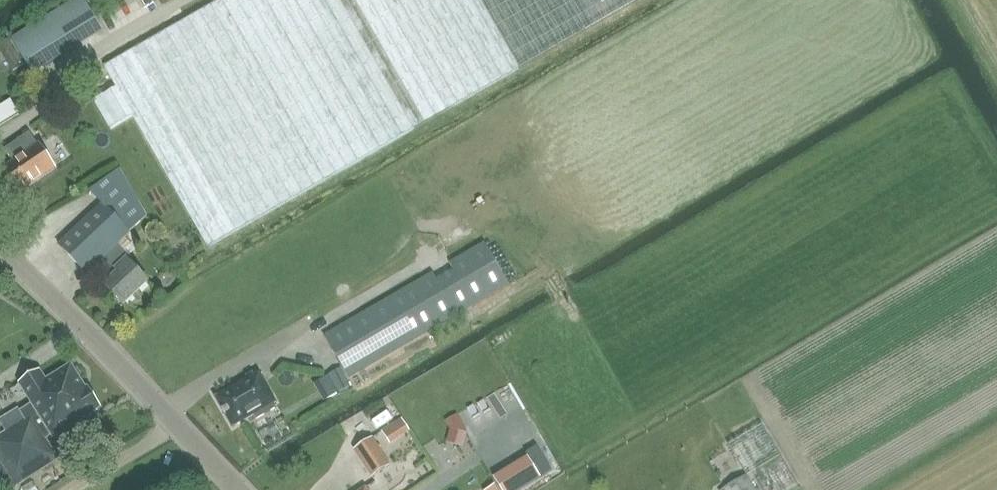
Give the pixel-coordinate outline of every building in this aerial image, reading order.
[(33,74),(104,30),(85,0),(76,0),(12,39),(33,74)] [(96,99),(94,100),(111,129),(133,116),(208,248),(587,31),(643,0),(223,0),(105,67),(116,88),(96,99)] [(13,198),(57,168),(39,144),(38,145),(30,133),(5,150),(13,162),(0,171),(0,179),(13,198)] [(147,216),(120,170),(90,193),(101,204),(59,245),(87,275),(102,261),(115,275),(104,285),(123,306),(150,281),(127,257),(141,244),(130,233),(147,216)] [(323,335),(347,377),(348,378),(509,285),(484,242),(449,262),(451,266),(435,275),(433,271),(323,335)] [(316,397),(340,387),(330,365),(306,375),(316,397)] [(25,422),(82,386),(70,366),(45,382),(39,372),(18,385),(32,406),(20,413),(25,422)] [(277,403),(274,398),(259,372),(254,375),(252,372),(246,376),(247,379),(214,398),(232,429),(236,427),(235,427),(236,427),(254,416),(257,420),(276,409),(273,405),(277,403)] [(25,422),(0,438),(0,489),(12,489),(15,488),(58,461),(42,437),(49,433),(52,439),(100,409),(87,388),(85,390),(82,386),(25,422)] [(365,428),(382,418),(376,408),(359,418),(365,428)] [(444,413),(434,417),(443,440),(454,436),(444,413)] [(382,432),(390,444),(410,431),(402,419),(382,432)] [(723,488),(724,489),(793,489),(798,487),(762,425),(728,444),(746,476),(723,488)] [(371,477),(389,466),(372,439),(354,451),(371,477)] [(493,480),(499,489),(523,489),(541,480),(528,458),(493,480)] [(472,487),(473,489),(486,489),(481,482),(472,487)]
